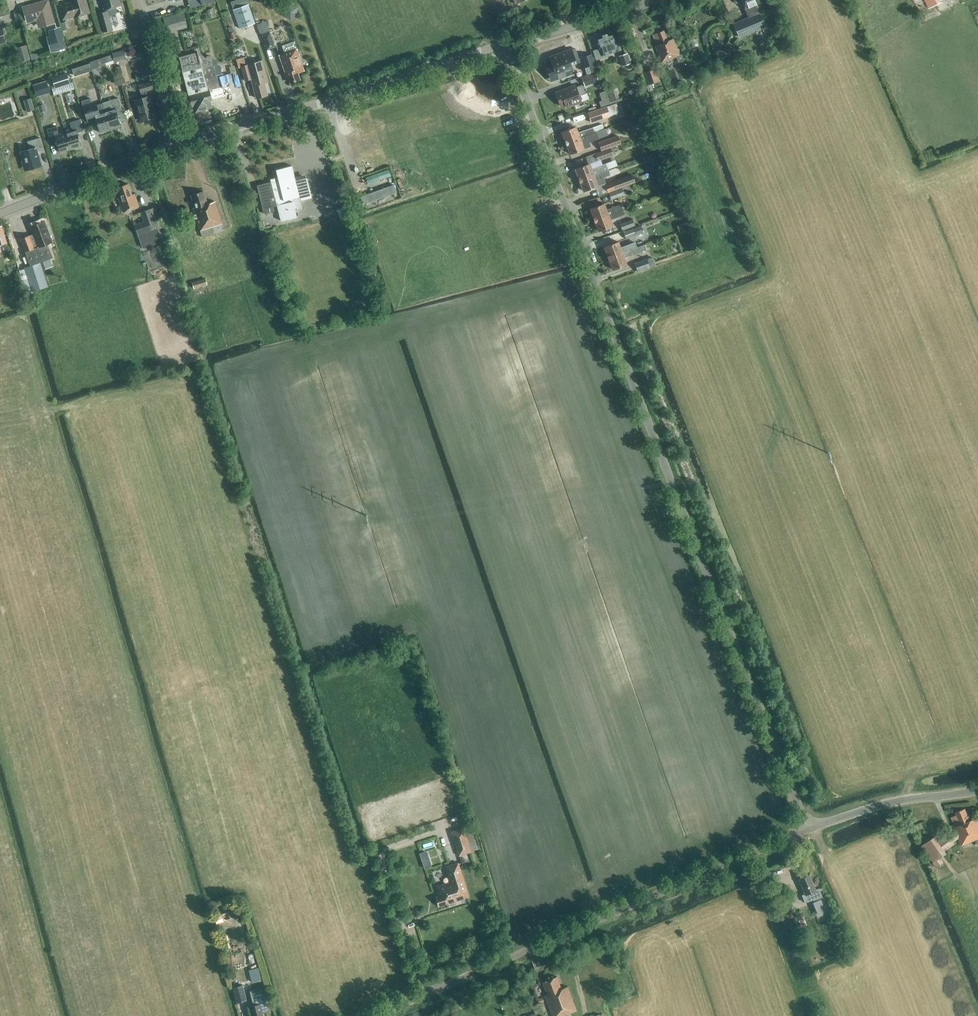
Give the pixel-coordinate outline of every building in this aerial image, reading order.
[(90,13),(86,0),(69,0),(70,3),(58,6),(62,20),(74,17),(90,13)] [(103,0),(102,1),(104,10),(107,9),(108,15),(99,17),(103,33),(113,30),(109,16),(117,14),(115,7),(120,6),(118,0),(103,0)] [(757,10),(755,5),(760,3),(759,0),(741,0),(747,15),(747,14),(748,17),(733,24),(739,38),(765,27),(759,13),(758,13),(757,10)] [(938,4),(935,0),(924,0),(929,9),(938,4)] [(53,23),(47,2),(24,9),(28,24),(36,21),(38,27),(53,23)] [(283,5),(284,17),(297,15),(295,3),(283,5)] [(249,5),(234,10),(233,10),(233,11),(240,29),(255,23),(249,5)] [(184,16),(181,17),(180,13),(163,18),(166,30),(188,24),(186,20),(185,20),(184,16)] [(62,30),(69,28),(67,21),(60,23),(62,30)] [(66,48),(60,27),(48,30),(49,36),(46,37),(50,53),(66,48)] [(667,41),(663,31),(656,34),(653,35),(657,45),(655,46),(662,62),(676,57),(677,62),(683,60),(681,55),(679,55),(673,39),(667,41)] [(275,47),(269,32),(261,34),(267,50),(275,47)] [(596,59),(602,57),(601,56),(620,50),(619,49),(617,44),(614,32),(595,38),(599,50),(594,51),(596,59)] [(20,62),(30,59),(26,45),(16,48),(20,62)] [(572,50),(571,48),(548,57),(551,63),(545,66),(551,83),(574,75),(569,62),(575,60),(577,64),(579,63),(574,49),(572,50)] [(731,56),(728,48),(717,51),(720,59),(731,56)] [(300,80),(297,73),(304,71),(296,50),(279,56),(286,77),(288,76),(290,83),(300,80)] [(199,60),(197,52),(179,57),(192,107),(194,106),(196,112),(212,108),(210,101),(212,100),(211,98),(221,96),(211,57),(199,60)] [(586,74),(597,70),(592,54),(580,58),(586,74)] [(622,67),(631,64),(628,54),(618,57),(622,67)] [(113,61),(111,55),(90,62),(94,74),(97,73),(96,69),(99,65),(113,61)] [(247,65),(241,67),(245,81),(252,79),(253,81),(251,81),(256,99),(267,96),(263,78),(266,77),(262,61),(247,65)] [(74,76),(80,74),(78,67),(72,69),(74,76)] [(648,85),(659,81),(655,70),(644,72),(648,85)] [(585,86),(599,82),(595,72),(582,77),(585,86)] [(55,88),(70,83),(67,73),(52,78),(55,88)] [(47,81),(33,86),(37,98),(51,94),(47,81)] [(148,97),(146,91),(153,89),(151,82),(139,86),(142,98),(135,100),(141,121),(155,117),(149,96),(148,97)] [(585,93),(582,85),(576,87),(575,86),(555,93),(560,106),(565,105),(566,108),(582,103),(579,96),(585,93)] [(617,94),(615,90),(607,93),(610,101),(619,98),(618,94),(617,94)] [(27,112),(35,110),(31,98),(24,101),(27,112)] [(105,111),(110,130),(121,126),(116,111),(122,110),(118,98),(108,101),(102,103),(105,111)] [(92,103),(91,99),(81,101),(87,122),(96,119),(100,133),(110,130),(105,111),(102,103),(97,105),(96,102),(92,103)] [(590,123),(610,117),(606,106),(587,113),(590,123)] [(642,123),(651,120),(649,114),(640,117),(642,123)] [(66,133),(70,149),(81,146),(77,133),(83,131),(79,119),(69,122),(72,131),(66,133)] [(580,138),(596,132),(604,129),(602,125),(578,133),(576,127),(562,132),(566,143),(580,138)] [(70,149),(66,133),(59,135),(56,126),(47,129),(50,141),(56,139),(60,153),(70,149)] [(580,138),(566,143),(570,154),(590,147),(589,143),(599,139),(596,132),(580,138)] [(601,151),(620,144),(617,136),(598,143),(601,151)] [(22,152),(27,169),(41,165),(37,152),(44,150),(40,138),(27,141),(30,150),(22,152)] [(598,161),(614,156),(611,148),(595,154),(598,161)] [(585,157),(588,164),(589,164),(598,161),(595,154),(585,157)] [(579,180),(608,170),(606,163),(599,166),(591,169),(589,164),(588,164),(575,169),(579,180)] [(295,181),(292,166),(273,171),(275,178),(269,180),(270,182),(257,186),(264,214),(273,212),(272,207),(277,206),(281,221),(296,217),(295,210),(302,209),(300,200),(309,198),(307,191),(309,190),(307,178),(295,181)] [(608,170),(579,180),(583,191),(606,183),(604,178),(610,175),(608,170)] [(609,193),(621,188),(635,183),(633,177),(605,187),(608,193),(609,193)] [(132,195),(128,184),(116,188),(117,188),(115,189),(123,213),(139,207),(134,194),(132,195)] [(360,197),(363,205),(397,193),(394,185),(360,197)] [(609,193),(611,200),(624,195),(621,188),(609,193)] [(208,204),(203,191),(191,196),(195,208),(193,209),(202,238),(224,231),(222,225),(222,224),(215,202),(208,204)] [(594,220),(623,210),(621,204),(606,209),(604,204),(590,209),(594,220)] [(346,207),(337,210),(341,220),(350,217),(346,207)] [(144,222),(135,226),(143,248),(162,242),(157,228),(150,209),(141,212),(144,222)] [(623,210),(594,220),(598,231),(612,226),(610,220),(625,214),(623,210)] [(676,227),(681,234),(692,226),(687,219),(676,227)] [(351,220),(347,221),(350,233),(355,231),(351,220)] [(622,231),(635,226),(632,220),(620,224),(622,231)] [(49,236),(44,221),(25,228),(29,237),(20,240),(30,267),(25,269),(33,292),(53,284),(51,279),(59,276),(45,237),(49,236)] [(633,228),(636,236),(643,233),(640,226),(633,228)] [(626,239),(636,236),(633,228),(623,232),(626,239)] [(635,243),(621,248),(618,242),(604,247),(608,259),(622,253),(637,248),(635,243)] [(622,253),(608,259),(612,270),(626,264),(624,258),(639,253),(646,250),(644,245),(637,248),(622,253)] [(638,272),(655,265),(652,257),(635,263),(638,272)] [(194,289),(207,285),(205,279),(192,283),(194,289)] [(21,291),(8,294),(10,301),(23,298),(21,291)] [(964,809),(955,813),(956,815),(951,817),(955,827),(954,827),(955,830),(939,842),(934,836),(921,846),(933,863),(934,862),(937,867),(943,862),(940,858),(947,853),(944,849),(959,838),(962,845),(977,839),(977,822),(976,818),(970,821),(964,809)] [(458,856),(472,852),(464,827),(450,831),(458,856)] [(438,906),(468,896),(457,864),(446,867),(451,883),(436,887),(439,897),(436,898),(435,897),(438,907),(438,906)] [(805,903),(813,899),(814,902),(812,902),(818,916),(830,911),(824,897),(822,898),(821,897),(822,897),(818,888),(815,890),(809,874),(798,879),(805,894),(802,895),(805,903)] [(781,903),(791,899),(787,889),(778,893),(778,894),(772,896),(775,904),(781,901),(781,903)] [(254,970),(256,979),(263,978),(262,969),(254,970)] [(556,976),(542,982),(547,994),(545,995),(552,1015),(561,1015),(576,1011),(567,986),(561,989),(556,976)] [(249,1000),(244,985),(235,988),(239,1003),(249,1000)] [(261,1010),(264,1009),(262,1003),(266,1002),(264,997),(265,996),(263,988),(250,991),(254,1005),(250,1006),(253,1015),(262,1015),(261,1010)]
